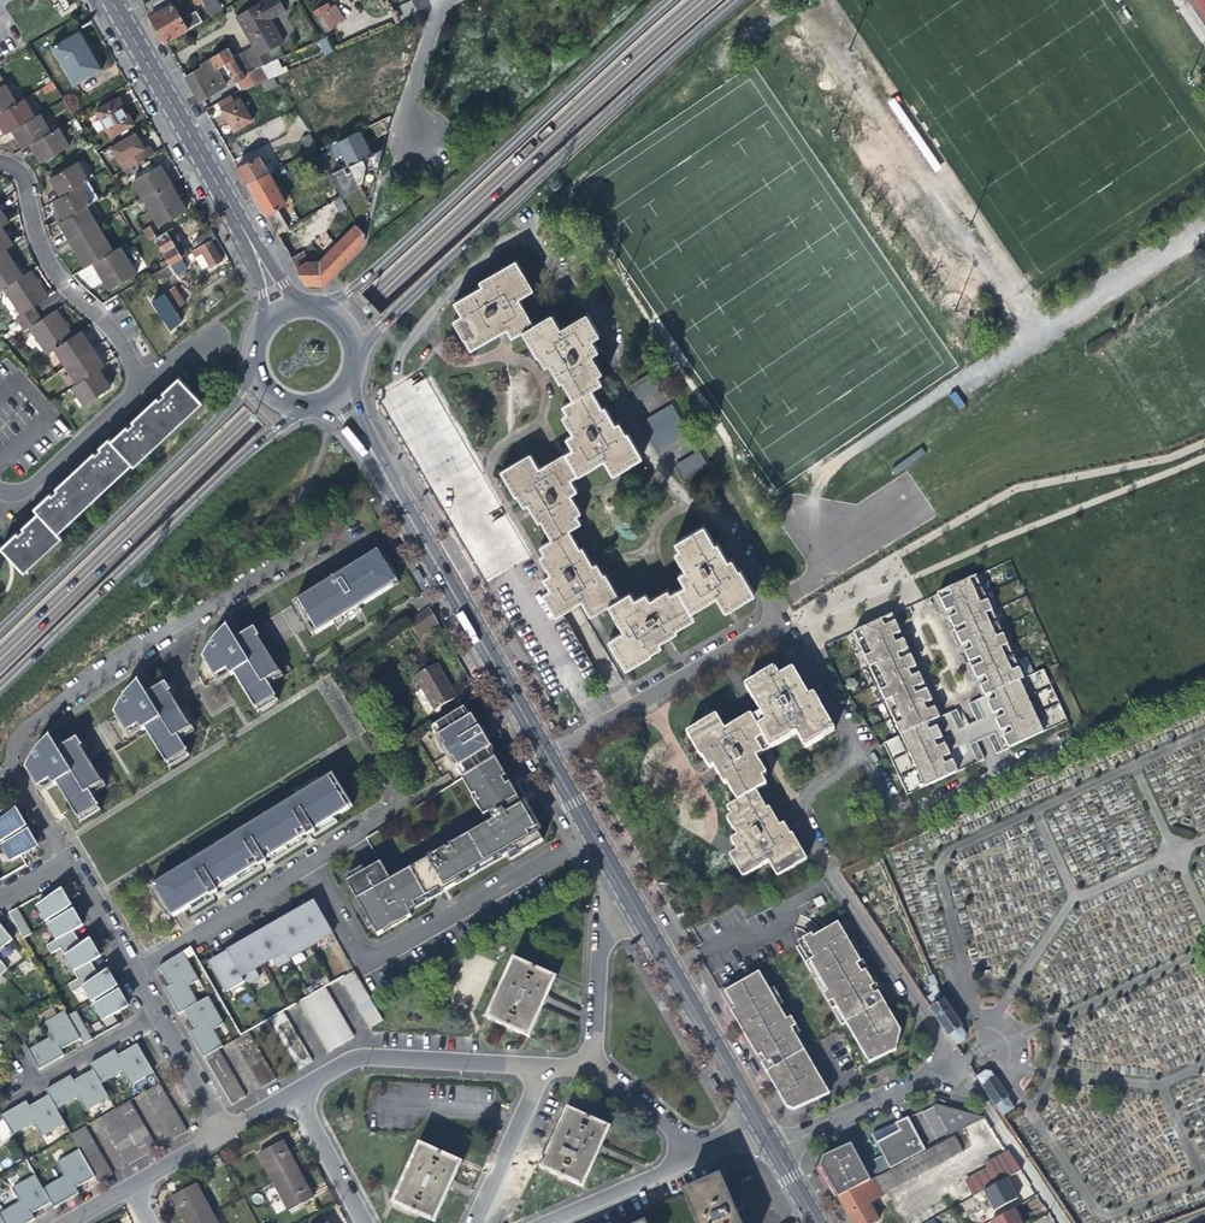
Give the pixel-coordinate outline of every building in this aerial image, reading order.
[(143,5),(150,16),(173,2),(172,0),(152,0),(143,5)] [(181,0),(176,0),(174,1),(173,2),(150,16),(157,29),(166,43),(204,21),(197,9),(189,14),(181,0)] [(212,17),(223,10),(217,0),(202,0),(212,17)] [(261,66),(272,61),(266,52),(285,41),(271,19),(285,11),(279,0),(263,0),(239,14),(249,30),(244,32),(247,36),(253,47),(234,58),(244,74),(253,70),(261,66)] [(317,15),(326,32),(334,27),(325,11),(317,15)] [(235,17),(244,32),(249,30),(239,14),(235,17)] [(76,84),(102,69),(93,53),(80,32),(54,48),(76,84)] [(317,42),(324,56),(333,52),(326,37),(317,42)] [(267,80),(261,66),(253,70),(244,74),(234,58),(228,48),(211,58),(217,69),(227,64),(242,91),(260,83),(267,80)] [(223,80),(217,69),(211,58),(200,63),(202,66),(185,77),(192,88),(197,98),(215,88),(213,85),(223,80)] [(273,78),(267,80),(260,83),(265,91),(277,85),(273,78)] [(18,103),(7,85),(0,89),(0,114),(18,103)] [(232,95),(218,103),(227,118),(235,131),(253,120),(240,98),(235,100),(232,95)] [(112,137),(135,123),(128,112),(120,98),(97,111),(112,137)] [(18,103),(0,114),(0,119),(4,126),(9,134),(14,130),(36,117),(25,99),(18,103)] [(41,114),(36,117),(14,130),(20,140),(25,149),(32,144),(52,132),(41,114)] [(378,138),(387,135),(388,129),(384,120),(369,126),(373,135),(370,136),(371,140),(378,138)] [(60,128),(52,132),(32,144),(38,155),(43,163),(70,146),(60,128)] [(361,131),(337,143),(348,166),(372,154),(361,131)] [(124,172),(154,155),(150,146),(145,149),(135,132),(109,147),(124,172)] [(301,139),(308,154),(318,149),(310,135),(301,139)] [(261,156),(238,168),(243,177),(247,184),(269,172),(261,156)] [(57,187),(62,196),(82,184),(94,176),(84,159),(52,178),(57,187)] [(134,181),(144,198),(172,183),(167,173),(162,164),(155,169),(151,162),(143,166),(147,173),(134,181)] [(349,205),(361,207),(370,209),(377,173),(357,169),(349,205)] [(285,201),(269,172),(247,184),(278,237),(283,235),(282,232),(288,228),(276,206),(285,201)] [(180,196),(172,183),(144,198),(160,226),(188,210),(180,196)] [(93,203),(82,184),(62,196),(53,201),(57,207),(59,210),(53,214),(59,223),(88,206),(93,203)] [(333,201),(338,212),(346,208),(341,197),(333,201)] [(98,224),(88,206),(59,223),(65,232),(70,240),(98,224)] [(0,207),(0,229),(2,227),(10,222),(3,212),(0,207)] [(319,265),(305,265),(297,270),(303,279),(307,286),(322,286),(362,246),(365,234),(370,209),(361,207),(357,226),(357,228),(319,265)] [(114,251),(98,224),(70,240),(78,254),(86,268),(94,263),(114,251)] [(149,226),(142,230),(148,242),(155,238),(149,226)] [(2,227),(0,229),(0,254),(6,250),(14,245),(8,236),(2,227)] [(157,237),(173,264),(184,258),(189,254),(181,241),(173,228),(157,237)] [(192,244),(196,250),(212,241),(216,238),(211,230),(195,239),(196,241),(192,244)] [(218,251),(212,241),(196,250),(193,252),(196,258),(203,254),(211,267),(223,260),(218,251)] [(122,246),(114,251),(94,263),(102,277),(110,290),(138,273),(122,246)] [(6,250),(0,254),(0,291),(4,288),(24,276),(16,265),(6,250)] [(291,259),(297,270),(305,265),(302,253),(291,259)] [(182,279),(173,264),(150,276),(154,284),(166,275),(173,285),(182,279)] [(512,340),(522,334),(532,328),(517,301),(532,292),(525,281),(515,264),(478,286),(481,290),(454,305),(462,318),(453,323),(470,352),(506,331),(512,340)] [(31,271),(24,276),(4,288),(22,315),(16,319),(20,325),(38,313),(34,307),(49,298),(40,284),(31,271)] [(183,321),(176,309),(186,302),(182,297),(175,288),(154,302),(172,329),(183,321)] [(47,354),(55,349),(74,336),(66,324),(56,309),(42,319),(38,313),(20,325),(24,331),(30,327),(47,354)] [(532,328),(522,334),(537,358),(539,357),(546,368),(550,366),(560,384),(563,383),(574,402),(589,393),(602,386),(600,383),(597,378),(601,376),(591,358),(598,354),(595,348),(591,343),(598,339),(585,317),(559,332),(550,317),(532,328)] [(82,332),(74,336),(55,349),(66,366),(93,349),(87,340),(82,332)] [(99,359),(93,349),(66,366),(78,384),(100,369),(104,367),(99,359)] [(215,376),(206,367),(197,374),(206,384),(215,376)] [(106,379),(100,369),(78,384),(73,386),(85,404),(111,387),(106,379)] [(647,369),(625,381),(634,397),(656,385),(647,369)] [(112,440),(133,463),(135,465),(203,402),(180,377),(164,392),(166,393),(163,396),(160,398),(159,397),(134,420),(135,421),(132,424),(129,427),(128,425),(112,440)] [(958,410),(964,406),(956,391),(950,395),(958,410)] [(589,393),(574,402),(561,409),(565,416),(561,418),(572,436),(565,440),(572,452),(563,457),(576,478),(604,461),(613,477),(641,460),(627,436),(624,437),(617,425),(614,427),(610,420),(603,410),(600,411),(589,393)] [(665,402),(636,418),(655,448),(683,431),(665,402)] [(133,463),(112,440),(110,438),(101,446),(102,448),(99,451),(97,453),(95,452),(57,487),(59,489),(56,492),(53,494),(52,492),(35,507),(39,512),(59,532),(133,463)] [(924,446),(893,466),(898,472),(928,452),(924,446)] [(693,448),(672,460),(681,476),(702,465),(693,448)] [(569,482),(576,478),(563,457),(537,472),(529,457),(500,474),(514,499),(517,497),(521,503),(523,508),(527,506),(538,524),(539,523),(551,543),(566,534),(580,526),(575,518),(580,515),(569,497),(576,493),(569,482)] [(59,532),(39,512),(24,526),(26,528),(23,531),(20,533),(18,531),(3,546),(22,567),(26,571),(63,536),(59,532)] [(685,588),(678,592),(689,612),(716,596),(725,611),(754,594),(740,571),(737,572),(731,561),(727,563),(721,554),(716,545),(714,547),(703,528),(675,545),(680,553),(675,555),(685,573),(678,577),(685,588)] [(566,534),(551,543),(538,550),(542,557),(538,559),(545,571),(549,578),(543,582),(549,593),(542,597),(541,597),(553,618),(560,614),(563,612),(580,603),(588,618),(607,607),(617,601),(603,576),(601,578),(594,567),(590,569),(580,551),(577,553),(566,534)] [(377,554),(299,602),(318,634),(339,621),(349,615),(352,620),(356,617),(359,615),(356,611),(362,607),(397,585),(396,583),(398,582),(381,554),(379,556),(377,554)] [(415,569),(413,570),(419,583),(423,582),(415,569)] [(988,695),(1027,678),(1019,661),(1011,644),(1003,627),(996,611),(987,593),(979,575),(941,593),(949,611),(956,607),(960,614),(952,617),(965,645),(972,641),(975,648),(968,651),(980,678),(988,675),(991,682),(983,685),(988,695)] [(628,595),(617,601),(607,607),(622,634),(608,642),(625,670),(650,656),(648,654),(660,647),(658,643),(667,638),(677,632),(675,629),(693,618),(689,612),(678,592),(669,597),(666,593),(647,604),(643,597),(633,603),(628,595)] [(318,634),(299,602),(295,604),(315,636),(318,634)] [(422,639),(441,626),(431,609),(411,623),(422,639)] [(352,620),(349,615),(339,621),(341,625),(341,629),(352,620)] [(904,734),(942,717),(937,706),(930,710),(927,703),(934,700),(922,672),(915,676),(911,669),(919,666),(906,638),(899,642),(896,635),(903,632),(894,615),(856,632),(864,651),(872,667),(881,684),(889,702),(896,719),(904,734)] [(236,674),(257,709),(278,696),(269,682),(280,675),(259,638),(262,636),(257,628),(242,638),(239,640),(230,627),(220,637),(207,658),(211,664),(209,665),(218,679),(230,671),(233,675),(233,676),(236,674)] [(441,665),(419,677),(438,712),(460,699),(450,681),(441,665)] [(1046,668),(1027,678),(988,695),(969,704),(977,722),(965,727),(957,710),(942,717),(904,734),(887,742),(910,794),(988,758),(979,741),(991,735),(999,753),(1070,720),(1046,668)] [(759,713),(750,719),(768,750),(796,734),(804,748),(832,731),(811,695),(807,698),(799,684),(790,670),(777,678),(773,670),(744,687),(759,713)] [(226,679),(233,675),(230,671),(218,679),(221,683),(226,679)] [(149,728),(170,763),(190,750),(181,736),(192,730),(172,692),(175,690),(170,682),(155,691),(155,692),(152,694),(143,680),(141,681),(141,682),(140,683),(129,695),(119,711),(122,717),(121,718),(130,734),(144,725),(146,729),(147,730),(149,728)] [(280,700),(278,696),(257,709),(260,713),(280,700)] [(470,720),(464,710),(414,741),(416,744),(420,742),(424,749),(443,779),(450,774),(457,784),(480,770),(495,761),(490,751),(492,750),(485,738),(487,736),(485,733),(482,728),(480,730),(474,721),(472,718),(470,720)] [(768,750),(750,719),(748,716),(722,731),(714,717),(711,719),(685,733),(700,759),(703,757),(709,768),(713,766),(724,785),(727,783),(738,802),(754,793),(759,790),(765,787),(760,779),(765,776),(754,758),(768,750)] [(140,733),(146,729),(144,725),(130,734),(133,738),(140,733)] [(30,769),(42,788),(55,780),(58,785),(60,783),(81,817),(101,805),(92,791),(104,784),(81,747),(84,745),(80,738),(65,747),(65,748),(62,750),(53,737),(37,756),(30,769)] [(190,750),(170,763),(173,767),(193,755),(190,750)] [(383,864),(349,884),(379,937),(413,917),(411,913),(431,901),(479,874),(509,857),(512,862),(545,843),(519,797),(497,759),(495,761),(480,770),(457,784),(479,823),(484,820),(488,827),(463,842),(464,843),(460,846),(459,844),(393,882),(383,864)] [(339,777),(336,773),(334,774),(332,775),(335,779),(343,793),(352,807),(355,804),(347,791),(343,785),(339,777)] [(188,864),(156,883),(176,915),(193,905),(214,892),(217,890),(263,861),(267,859),(313,831),(317,828),(338,815),(352,807),(343,793),(335,779),(332,775),(323,781),(321,777),(310,783),(313,787),(302,793),(253,824),(237,834),(204,854),(188,864)] [(51,789),(58,785),(55,780),(42,788),(45,793),(51,789)] [(298,791),(302,793),(313,787),(310,783),(305,786),(298,791)] [(754,793),(738,802),(727,809),(732,816),(728,819),(738,837),(730,841),(737,853),(729,857),(736,869),(741,878),(768,863),(777,879),(806,862),(792,836),(791,837),(789,838),(782,827),(779,829),(775,822),(772,817),(768,810),(765,812),(754,793)] [(9,812),(5,805),(3,806),(0,808),(0,818),(9,812)] [(104,809),(101,805),(81,817),(84,822),(104,809)] [(9,812),(0,818),(0,834),(3,838),(9,834),(25,825),(30,822),(24,813),(22,810),(20,811),(18,807),(9,812)] [(338,815),(317,828),(320,832),(341,819),(338,815)] [(237,834),(253,824),(251,821),(243,826),(235,831),(237,834)] [(27,828),(10,837),(4,841),(15,859),(40,845),(36,838),(38,837),(35,832),(31,825),(27,828)] [(9,834),(10,837),(27,828),(25,825),(9,834)] [(313,831),(267,859),(270,863),(316,834),(313,831)] [(188,864),(204,854),(203,851),(195,856),(186,861),(188,864)] [(875,862),(881,859),(878,853),(872,856),(875,862)] [(875,863),(875,862),(872,856),(864,860),(867,867),(875,863)] [(853,874),(867,867),(864,860),(849,867),(853,874)] [(263,861),(217,890),(220,894),(266,865),(263,861)] [(855,879),(853,874),(849,867),(842,870),(850,883),(855,879)] [(176,915),(156,883),(152,886),(171,918),(176,915)] [(65,890),(40,904),(49,920),(55,917),(56,920),(50,923),(59,939),(50,944),(55,952),(64,947),(81,977),(72,983),(76,991),(86,986),(94,1001),(100,998),(102,1000),(96,1004),(102,1015),(106,1022),(117,1016),(131,1007),(128,1001),(129,1000),(128,998),(127,995),(123,988),(118,991),(116,989),(121,986),(118,980),(115,974),(113,975),(111,972),(103,976),(98,968),(93,959),(101,954),(99,951),(101,950),(98,944),(94,938),(84,944),(81,937),(76,929),(84,924),(82,920),(84,920),(81,915),(77,908),(72,911),(71,908),(76,905),(73,900),(69,893),(67,895),(65,890)] [(214,892),(193,905),(195,909),(216,896),(214,892)] [(817,907),(823,903),(819,896),(813,899),(817,907)] [(216,962),(211,964),(226,991),(243,982),(245,986),(258,979),(254,971),(276,959),(280,967),(291,960),(291,959),(335,935),(316,902),(307,907),(309,909),(282,924),(281,922),(263,932),(265,934),(252,941),(238,949),(237,946),(217,957),(216,962)] [(13,912),(28,938),(37,933),(36,931),(22,907),(13,912)] [(867,1059),(892,1045),(900,1029),(878,991),(877,991),(873,993),(869,987),(874,984),(873,984),(865,969),(860,960),(837,921),(803,941),(813,958),(809,961),(819,978),(827,992),(836,1007),(847,1026),(867,1059)] [(15,941),(0,922),(0,954),(15,941)] [(813,958),(803,941),(799,944),(809,961),(813,958)] [(181,1013),(186,1010),(198,1004),(185,982),(198,974),(185,952),(161,966),(166,974),(171,983),(173,981),(175,984),(167,988),(181,1013)] [(10,970),(0,958),(0,980),(10,970)] [(558,979),(517,960),(489,1019),(531,1037),(545,1007),(558,979)] [(819,978),(809,961),(805,963),(815,980),(819,978)] [(342,980),(346,987),(361,979),(356,971),(342,980)] [(794,1111),(829,1094),(802,1049),(795,1035),(786,1020),(778,1006),(769,991),(758,973),(735,986),(724,992),(765,1062),(762,1064),(773,1084),(787,1109),(794,1111)] [(346,987),(351,995),(365,986),(361,979),(346,987)] [(877,991),(878,991),(880,990),(878,986),(875,982),(873,984),(874,984),(869,987),(873,993),(877,991)] [(762,1064),(765,1062),(724,992),(735,986),(734,984),(719,993),(752,1047),(762,1064)] [(351,995),(355,1002),(369,993),(365,986),(351,995)] [(314,996),(318,1003),(331,996),(327,988),(314,996)] [(773,988),(769,991),(778,1006),(782,1003),(773,988)] [(836,1007),(827,992),(823,994),(832,1010),(836,1007)] [(355,1002),(359,1009),(373,1000),(371,996),(369,993),(355,1002)] [(198,1004),(186,1010),(195,1026),(198,1024),(199,1027),(191,1032),(195,1038),(207,1058),(221,1049),(224,1048),(211,1026),(224,1018),(211,996),(198,1004)] [(301,1003),(305,1011),(318,1003),(314,996),(301,1003)] [(335,1003),(331,996),(318,1003),(323,1010),(335,1003)] [(359,1009),(363,1015),(377,1006),(373,1000),(359,1009)] [(305,1011),(309,1018),(323,1010),(318,1003),(305,1011)] [(340,1009),(335,1003),(323,1010),(327,1017),(340,1009)] [(963,1041),(964,1036),(941,1004),(930,1010),(954,1046),(963,1041)] [(363,1015),(367,1021),(381,1013),(377,1006),(363,1015)] [(344,1017),(340,1009),(327,1017),(331,1024),(344,1017)] [(87,1025),(79,1010),(70,1015),(67,1010),(44,1023),(52,1037),(31,1049),(36,1058),(42,1068),(66,1054),(62,1046),(64,1044),(66,1047),(75,1042),(83,1037),(85,1043),(94,1037),(87,1025)] [(309,1018),(314,1025),(327,1017),(323,1010),(309,1018)] [(271,1021),(276,1028),(289,1020),(285,1013),(271,1021)] [(385,1021),(381,1013),(367,1021),(371,1028),(373,1028),(385,1021)] [(117,1016),(106,1022),(109,1028),(120,1022),(117,1016)] [(314,1025),(318,1032),(331,1024),(327,1017),(314,1025)] [(348,1023),(344,1017),(331,1024),(335,1031),(348,1023)] [(790,1017),(786,1020),(795,1035),(799,1033),(790,1017)] [(276,1028),(280,1036),(294,1027),(289,1020),(276,1028)] [(352,1030),(348,1023),(335,1031),(339,1038),(352,1030)] [(318,1032),(322,1039),(335,1031),(331,1024),(318,1032)] [(280,1036),(284,1042),(298,1034),(294,1027),(280,1036)] [(356,1037),(352,1030),(339,1038),(343,1045),(356,1037)] [(322,1039),(326,1046),(339,1038),(335,1031),(322,1039)] [(236,1041),(240,1047),(254,1039),(250,1033),(236,1041)] [(284,1042),(288,1049),(302,1041),(298,1034),(284,1042)] [(330,1052),(343,1045),(339,1038),(326,1046),(330,1052)] [(258,1046),(254,1039),(240,1047),(244,1055),(258,1046)] [(288,1049),(292,1056),(306,1048),(302,1041),(288,1049)] [(93,1066),(96,1071),(80,1081),(81,1083),(78,1085),(74,1077),(65,1082),(48,1092),(51,1097),(35,1106),(37,1109),(34,1110),(30,1102),(22,1107),(4,1117),(15,1136),(36,1124),(44,1137),(67,1124),(59,1110),(80,1098),(88,1112),(111,1098),(103,1085),(125,1072),(133,1086),(156,1073),(139,1045),(123,1054),(126,1058),(123,1059),(118,1051),(112,1055),(93,1066)] [(886,1054),(892,1045),(867,1059),(869,1063),(886,1054)] [(262,1053),(258,1046),(244,1055),(248,1061),(262,1053)] [(292,1056),(296,1063),(310,1055),(306,1048),(292,1056)] [(225,1056),(221,1049),(207,1058),(210,1064),(225,1056)] [(266,1060),(262,1053),(248,1061),(252,1068),(266,1060)] [(314,1061),(310,1055),(296,1063),(300,1070),(314,1061)] [(210,1064),(214,1072),(229,1063),(225,1056),(210,1064)] [(270,1066),(266,1060),(252,1068),(256,1075),(270,1066)] [(752,1061),(749,1063),(755,1074),(759,1073),(752,1061)] [(214,1072),(218,1078),(233,1070),(229,1063),(214,1072)] [(274,1073),(270,1066),(256,1075),(260,1082),(274,1073)] [(218,1078),(222,1085),(236,1077),(233,1070),(218,1078)] [(983,1071),(974,1077),(981,1088),(993,1079),(989,1073),(983,1071)] [(277,1080),(274,1073),(260,1082),(264,1088),(277,1080)] [(222,1085),(226,1092),(240,1084),(236,1077),(222,1085)] [(714,1077),(710,1080),(715,1089),(720,1087),(714,1077)] [(993,1106),(1006,1098),(993,1079),(981,1088),(993,1106)] [(147,1092),(151,1099),(166,1090),(162,1083),(147,1092)] [(226,1092),(230,1099),(244,1091),(240,1084),(226,1092)] [(170,1097),(166,1090),(151,1099),(155,1106),(170,1097)] [(244,1091),(230,1099),(234,1105),(248,1097),(244,1091)] [(174,1104),(170,1097),(155,1106),(159,1113),(174,1104)] [(1011,1106),(1006,1098),(993,1106),(999,1114),(1007,1126),(1017,1119),(1009,1108),(1011,1106)] [(117,1109),(121,1116),(136,1108),(132,1101),(117,1109)] [(178,1111),(174,1104),(159,1113),(163,1119),(178,1111)] [(121,1116),(125,1123),(140,1115),(136,1108),(121,1116)] [(107,1124),(121,1116),(117,1109),(103,1118),(107,1124)] [(544,1169),(585,1187),(599,1156),(612,1129),(570,1110),(544,1169)] [(182,1118),(178,1111),(163,1119),(167,1126),(182,1118)] [(125,1123),(129,1130),(144,1122),(140,1115),(125,1123)] [(125,1123),(121,1116),(107,1124),(111,1131),(125,1123)] [(186,1125),(182,1118),(167,1126),(171,1133),(186,1125)] [(898,1132),(875,1144),(890,1170),(924,1151),(907,1119),(895,1125),(898,1132)] [(129,1130),(133,1137),(148,1128),(144,1122),(129,1130)] [(129,1130),(125,1123),(111,1131),(115,1138),(129,1130)] [(189,1131),(186,1125),(171,1133),(175,1139),(189,1131)] [(73,1135),(77,1142),(91,1133),(87,1126),(75,1133),(73,1135)] [(133,1137),(137,1144),(152,1135),(148,1128),(133,1137)] [(133,1137),(129,1130),(115,1138),(119,1145),(133,1137)] [(91,1133),(77,1142),(81,1148),(81,1149),(95,1141),(91,1133)] [(137,1144),(141,1150),(156,1142),(152,1135),(137,1144)] [(137,1144),(133,1137),(119,1145),(123,1152),(137,1144)] [(838,1198),(850,1219),(852,1222),(876,1222),(877,1222),(867,1205),(885,1195),(884,1194),(962,1152),(954,1138),(876,1180),(875,1178),(869,1181),(862,1185),(838,1198)] [(95,1141),(81,1149),(85,1156),(99,1147),(95,1141)] [(141,1150),(145,1157),(159,1148),(156,1142),(141,1150)] [(260,1155),(276,1183),(299,1170),(292,1157),(284,1142),(260,1155)] [(141,1150),(137,1144),(123,1152),(127,1159),(141,1150)] [(422,1145),(395,1203),(437,1222),(451,1191),(453,1186),(456,1181),(463,1163),(422,1145)] [(850,1146),(823,1158),(820,1167),(825,1177),(828,1181),(838,1198),(862,1185),(869,1181),(850,1146)] [(99,1147),(85,1156),(88,1162),(103,1154),(99,1147)] [(53,1203),(56,1208),(80,1194),(76,1186),(78,1184),(80,1187),(88,1182),(97,1177),(97,1176),(93,1169),(88,1162),(85,1156),(81,1149),(81,1148),(58,1162),(65,1175),(44,1187),(36,1174),(14,1187),(21,1200),(0,1213),(0,1222),(29,1222),(36,1219),(32,1211),(34,1209),(36,1212),(45,1207),(53,1203)] [(145,1157),(141,1150),(127,1159),(131,1165),(145,1157)] [(983,1164),(985,1169),(994,1186),(1021,1172),(1007,1151),(983,1164)] [(103,1154),(88,1162),(93,1169),(107,1161),(103,1154)] [(107,1161),(93,1169),(97,1176),(111,1168),(107,1161)] [(111,1168),(97,1176),(97,1177),(100,1183),(115,1174),(111,1168)] [(972,1198),(994,1186),(985,1169),(963,1181),(972,1198)] [(307,1185),(299,1170),(276,1183),(291,1211),(314,1199),(307,1185)] [(1035,1194),(1022,1174),(1005,1183),(1012,1194),(1017,1203),(1035,1194)] [(737,1213),(722,1177),(686,1193),(689,1201),(688,1201),(695,1218),(697,1218),(699,1222),(741,1222),(737,1213)] [(188,1222),(193,1222),(213,1212),(198,1184),(174,1197),(183,1212),(188,1222)] [(1013,1210),(1019,1220),(1022,1218),(1020,1214),(1016,1208),(1013,1210)] [(1019,1220),(1013,1210),(991,1222),(1020,1222),(1019,1220)] [(213,1212),(193,1222),(219,1222),(213,1212)]
